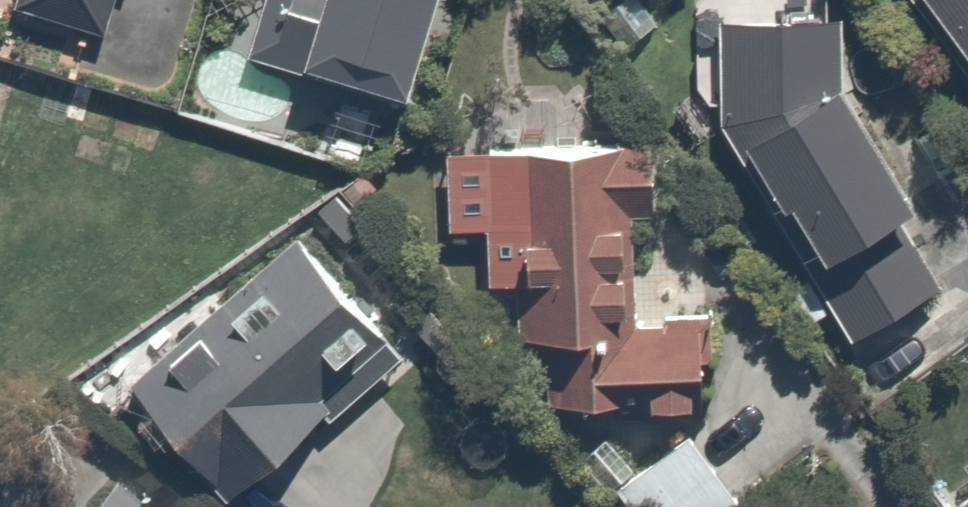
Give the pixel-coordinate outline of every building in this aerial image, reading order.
[(6,13),(124,33),(128,13),(141,16),(144,0),(8,0),(6,13)] [(247,54),(434,118),(475,0),(266,0),(247,54)] [(717,170),(856,357),(957,282),(929,245),(965,219),(868,88),(876,33),(815,22),(816,0),(694,0),(690,46),(726,45),(717,170)] [(967,27),(967,0),(949,0),(967,27)] [(660,149),(529,150),(531,414),(742,412),(741,312),(661,313),(660,149)] [(305,196),(124,383),(229,484),(254,458),(277,480),(336,419),(319,403),(416,303),(305,196)] [(134,478),(110,506),(169,506),(134,478)] [(956,506),(967,506),(967,498),(956,506)]
